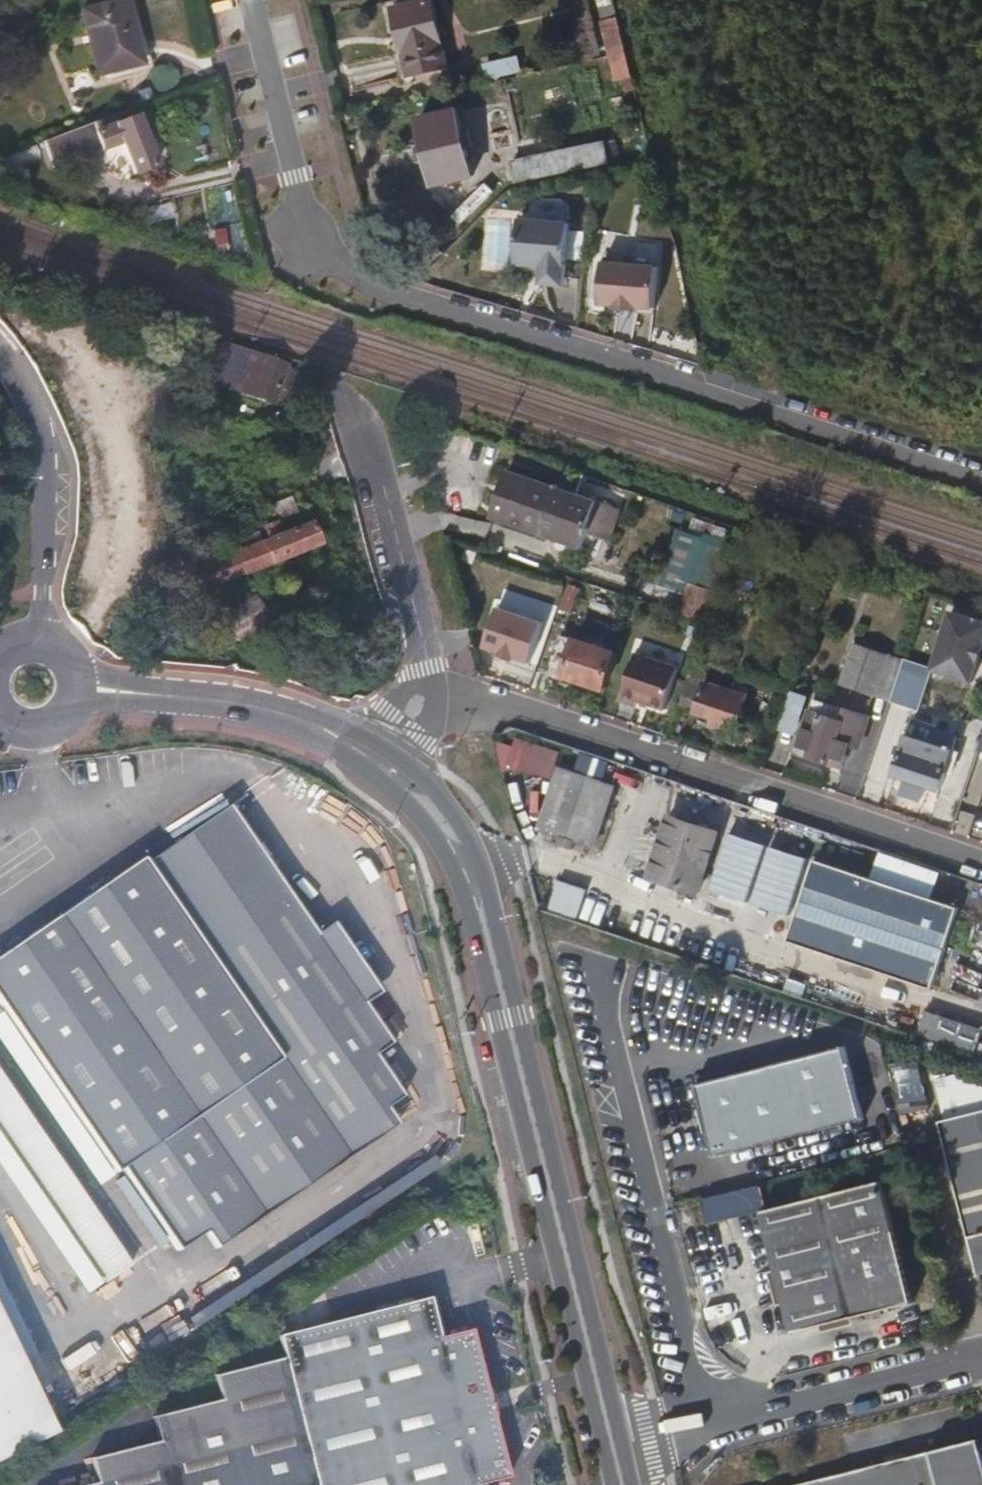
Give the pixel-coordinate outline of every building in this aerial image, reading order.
[(128,0),(125,0),(81,11),(97,75),(143,63),(128,0)] [(434,0),(429,0),(393,8),(409,76),(449,67),(434,0)] [(627,46),(617,5),(606,8),(609,19),(601,21),(608,50),(627,46)] [(628,51),(627,46),(608,50),(610,56),(628,51)] [(637,89),(628,51),(610,56),(616,83),(623,81),(626,92),(637,89)] [(101,146),(95,134),(138,117),(134,106),(108,117),(57,136),(66,160),(101,146)] [(475,176),(458,109),(418,118),(435,186),(475,176)] [(156,165),(138,117),(95,134),(101,146),(102,150),(121,143),(134,173),(156,165)] [(610,163),(606,141),(512,161),(516,183),(610,163)] [(540,287),(564,289),(571,223),(521,217),(515,273),(542,275),(540,287)] [(658,269),(604,263),(599,303),(615,305),(615,307),(637,310),(637,307),(654,309),(658,269)] [(220,341),(207,379),(275,402),(288,364),(220,341)] [(614,506),(511,471),(496,516),(581,547),(587,532),(604,538),(614,506)] [(246,574),(320,543),(312,523),(302,527),(290,500),(271,508),(276,520),(263,526),(264,530),(268,539),(188,571),(196,591),(245,572),(246,574)] [(188,571),(268,539),(264,530),(215,547),(213,543),(183,554),(188,571)] [(565,587),(544,579),(533,608),(555,616),(565,587)] [(706,624),(717,592),(689,583),(678,614),(706,624)] [(257,594),(221,615),(237,642),(273,621),(257,594)] [(533,619),(491,605),(480,645),(522,661),(533,619)] [(929,686),(969,698),(981,656),(981,625),(952,616),(929,686)] [(617,653),(562,635),(550,671),(606,688),(617,653)] [(905,658),(854,641),(839,685),(890,702),(905,658)] [(638,654),(623,699),(638,704),(639,700),(665,708),(679,668),(638,654)] [(740,727),(751,691),(691,670),(679,706),(716,718),(713,726),(729,731),(732,724),(740,727)] [(809,697),(789,690),(776,729),(796,736),(809,697)] [(844,721),(848,709),(816,699),(813,711),(844,721)] [(844,721),(813,711),(801,745),(812,750),(810,756),(844,767),(851,745),(860,747),(870,717),(848,709),(844,721)] [(932,745),(937,729),(914,721),(909,737),(932,745)] [(932,745),(909,737),(897,774),(912,779),(908,791),(922,795),(926,785),(941,790),(959,736),(937,729),(932,745)] [(605,765),(581,757),(575,774),(560,769),(541,827),(596,846),(616,787),(599,782),(605,765)] [(283,1059),(124,1170),(180,1252),(209,1233),(393,1108),(410,1096),(383,1055),(396,1045),(369,1005),(320,934),(233,806),(150,862),(283,1059)] [(776,821),(736,807),(730,827),(769,840),(776,821)] [(702,892),(722,833),(672,817),(651,876),(702,892)] [(749,907),(769,848),(722,833),(702,892),(749,907)] [(283,1059),(150,862),(147,858),(0,959),(0,1000),(119,1173),(124,1170),(283,1059)] [(960,908),(816,861),(790,941),(934,988),(960,908)] [(338,922),(320,934),(369,1005),(386,993),(338,922)] [(916,1043),(981,1058),(981,1026),(922,1013),(916,1043)] [(849,1058),(701,1093),(717,1159),(865,1123),(849,1058)] [(0,1071),(0,1123),(110,1283),(134,1265),(0,1071)] [(404,1123),(393,1108),(209,1233),(219,1248),(404,1123)] [(942,1122),(980,1275),(981,1274),(981,1112),(942,1122)] [(884,1182),(765,1211),(793,1332),(914,1301),(884,1182)] [(701,1198),(707,1223),(767,1209),(761,1184),(701,1198)] [(319,1484),(479,1484),(512,1476),(498,1417),(496,1410),(489,1412),(486,1397),(492,1396),(491,1390),(475,1327),(441,1336),(432,1298),(281,1336),(287,1359),(319,1484)] [(56,1427),(46,1407),(0,1311),(0,1454),(56,1427)] [(287,1359),(216,1377),(223,1401),(153,1419),(159,1443),(92,1460),(98,1484),(93,1484),(319,1484),(287,1359)] [(496,1388),(491,1390),(492,1396),(486,1397),(489,1412),(496,1410),(498,1417),(503,1416),(496,1388)] [(798,1484),(981,1484),(981,1446),(980,1439),(798,1484)]
